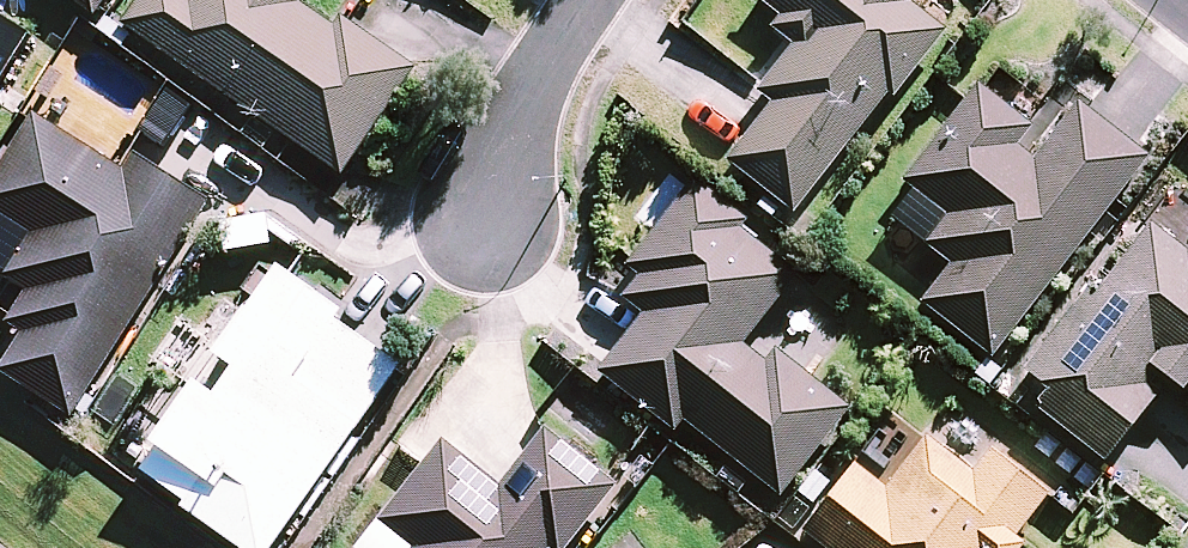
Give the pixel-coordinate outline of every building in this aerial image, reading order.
[(43,14),(22,0),(0,0),(0,78),(43,14)] [(321,0),(155,0),(135,28),(337,165),(409,60),(321,0)] [(801,31),(760,77),(778,92),(726,151),(785,203),(938,30),(904,0),(765,0),(801,31)] [(1039,130),(977,81),(902,175),(944,209),(922,237),(948,258),(919,295),(984,347),(1141,150),(1069,93),(1039,130)] [(42,119),(0,184),(0,213),(28,231),(4,269),(20,279),(1,309),(18,321),(0,350),(0,366),(63,406),(199,194),(122,145),(110,162),(42,119)] [(645,300),(597,361),(675,422),(681,415),(774,489),(844,401),(747,324),(798,259),(689,173),(610,272),(645,300)] [(1182,244),(1150,215),(1011,374),(1097,450),(1164,373),(1187,393),(1187,237),(1182,244)] [(268,251),(202,339),(220,353),(201,377),(179,361),(134,421),(191,464),(171,492),(246,547),(254,547),(397,358),(328,307),(333,301),(268,251)] [(925,428),(884,480),(850,454),(798,520),(834,547),(994,547),(1049,478),(991,434),(969,462),(925,428)] [(541,539),(553,547),(565,547),(611,487),(576,461),(539,433),(499,484),(438,438),(380,515),(407,535),(398,547),(536,547),(541,539)]
